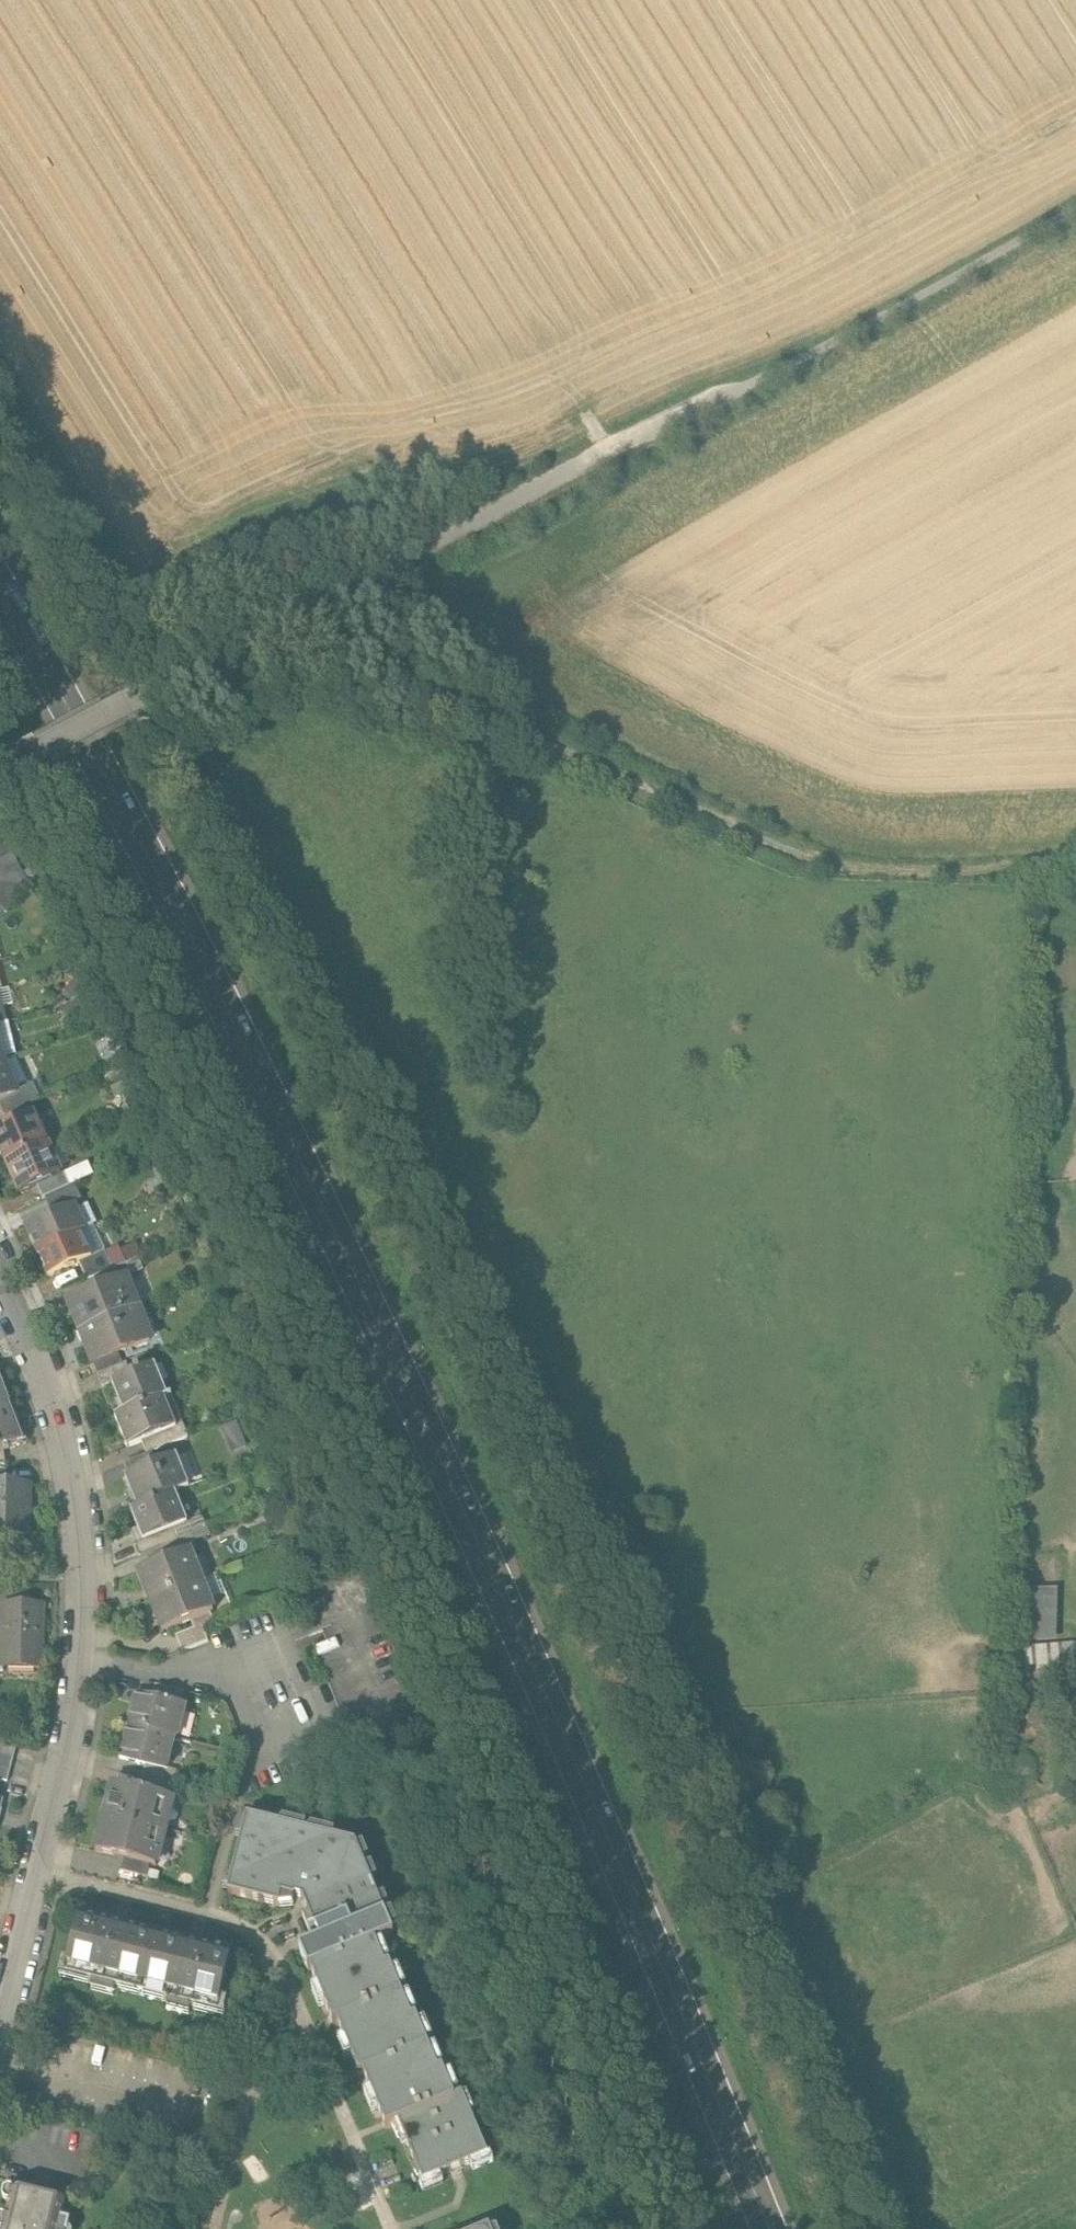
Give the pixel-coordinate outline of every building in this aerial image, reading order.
[(0,832),(0,922),(31,888),(0,832)] [(7,1064),(0,1066),(0,1110),(23,1099),(7,1064)] [(0,1133),(0,1155),(6,1169),(51,1148),(37,1117),(0,1133)] [(65,1179),(51,1148),(6,1169),(20,1199),(65,1179)] [(55,1218),(78,1207),(84,1204),(76,1186),(47,1200),(55,1218)] [(55,1218),(26,1231),(36,1255),(83,1234),(89,1231),(78,1207),(55,1218)] [(94,1259),(83,1234),(36,1255),(48,1282),(81,1267),(95,1261),(94,1259)] [(106,1253),(94,1259),(95,1261),(81,1267),(87,1281),(62,1291),(69,1305),(100,1292),(95,1280),(114,1271),(106,1253)] [(69,1305),(66,1306),(81,1340),(144,1313),(131,1279),(100,1292),(69,1305)] [(159,1347),(144,1313),(81,1340),(95,1374),(159,1347)] [(114,1388),(142,1377),(136,1363),(99,1378),(104,1392),(114,1388)] [(114,1388),(127,1419),(165,1404),(170,1402),(157,1371),(142,1377),(114,1388)] [(11,1410),(0,1384),(0,1414),(11,1410)] [(117,1423),(130,1454),(144,1448),(178,1435),(176,1431),(165,1404),(127,1419),(117,1423)] [(11,1410),(0,1414),(0,1457),(2,1457),(27,1448),(11,1410)] [(185,1428),(176,1431),(178,1435),(144,1448),(148,1456),(125,1465),(131,1480),(172,1463),(167,1450),(190,1440),(185,1428)] [(127,1482),(140,1514),(177,1499),(192,1493),(178,1461),(172,1463),(131,1480),(127,1482)] [(33,1486),(7,1486),(0,1486),(0,1538),(33,1538),(33,1486)] [(133,1517),(146,1548),(190,1530),(177,1499),(140,1514),(133,1517)] [(138,1578),(150,1608),(206,1585),(194,1555),(138,1578)] [(150,1608),(164,1640),(175,1636),(214,1620),(219,1617),(206,1585),(150,1608)] [(1019,1588),(1019,1642),(1024,1642),(1024,1673),(1041,1674),(1041,1664),(1075,1664),(1075,1643),(1055,1643),(1055,1588),(1019,1588)] [(47,1600),(2,1598),(0,1635),(0,1648),(0,1663),(4,1663),(44,1664),(47,1600)] [(214,1620),(175,1636),(183,1656),(210,1644),(206,1633),(217,1628),(214,1620)] [(179,1733),(187,1699),(135,1685),(126,1720),(179,1733)] [(170,1767),(179,1733),(126,1720),(117,1754),(170,1767)] [(7,1782),(17,1744),(0,1740),(0,1780),(7,1782)] [(170,1827),(178,1793),(111,1778),(103,1812),(170,1827)] [(305,1900),(321,1931),(380,1907),(391,1905),(362,1835),(252,1806),(233,1882),(255,1888),(305,1900)] [(163,1862),(170,1827),(103,1812),(95,1846),(163,1862)] [(339,2012),(344,2010),(412,1982),(380,1907),(321,1931),(308,1937),(339,2012)] [(160,1928),(83,1908),(70,1958),(147,1977),(160,1928)] [(236,1947),(160,1928),(147,1977),(224,1997),(236,1947)] [(344,2010),(366,2063),(370,2061),(434,2035),(412,1982),(344,2010)] [(370,2061),(394,2118),(404,2114),(457,2092),(434,2035),(370,2061)] [(457,2092),(404,2114),(429,2174),(474,2156),(478,2165),(498,2157),(469,2087),(457,2092)] [(3,2228),(70,2228),(74,2215),(64,2212),(69,2194),(15,2181),(3,2228)] [(474,2228),(501,2228),(497,2220),(474,2228)]
